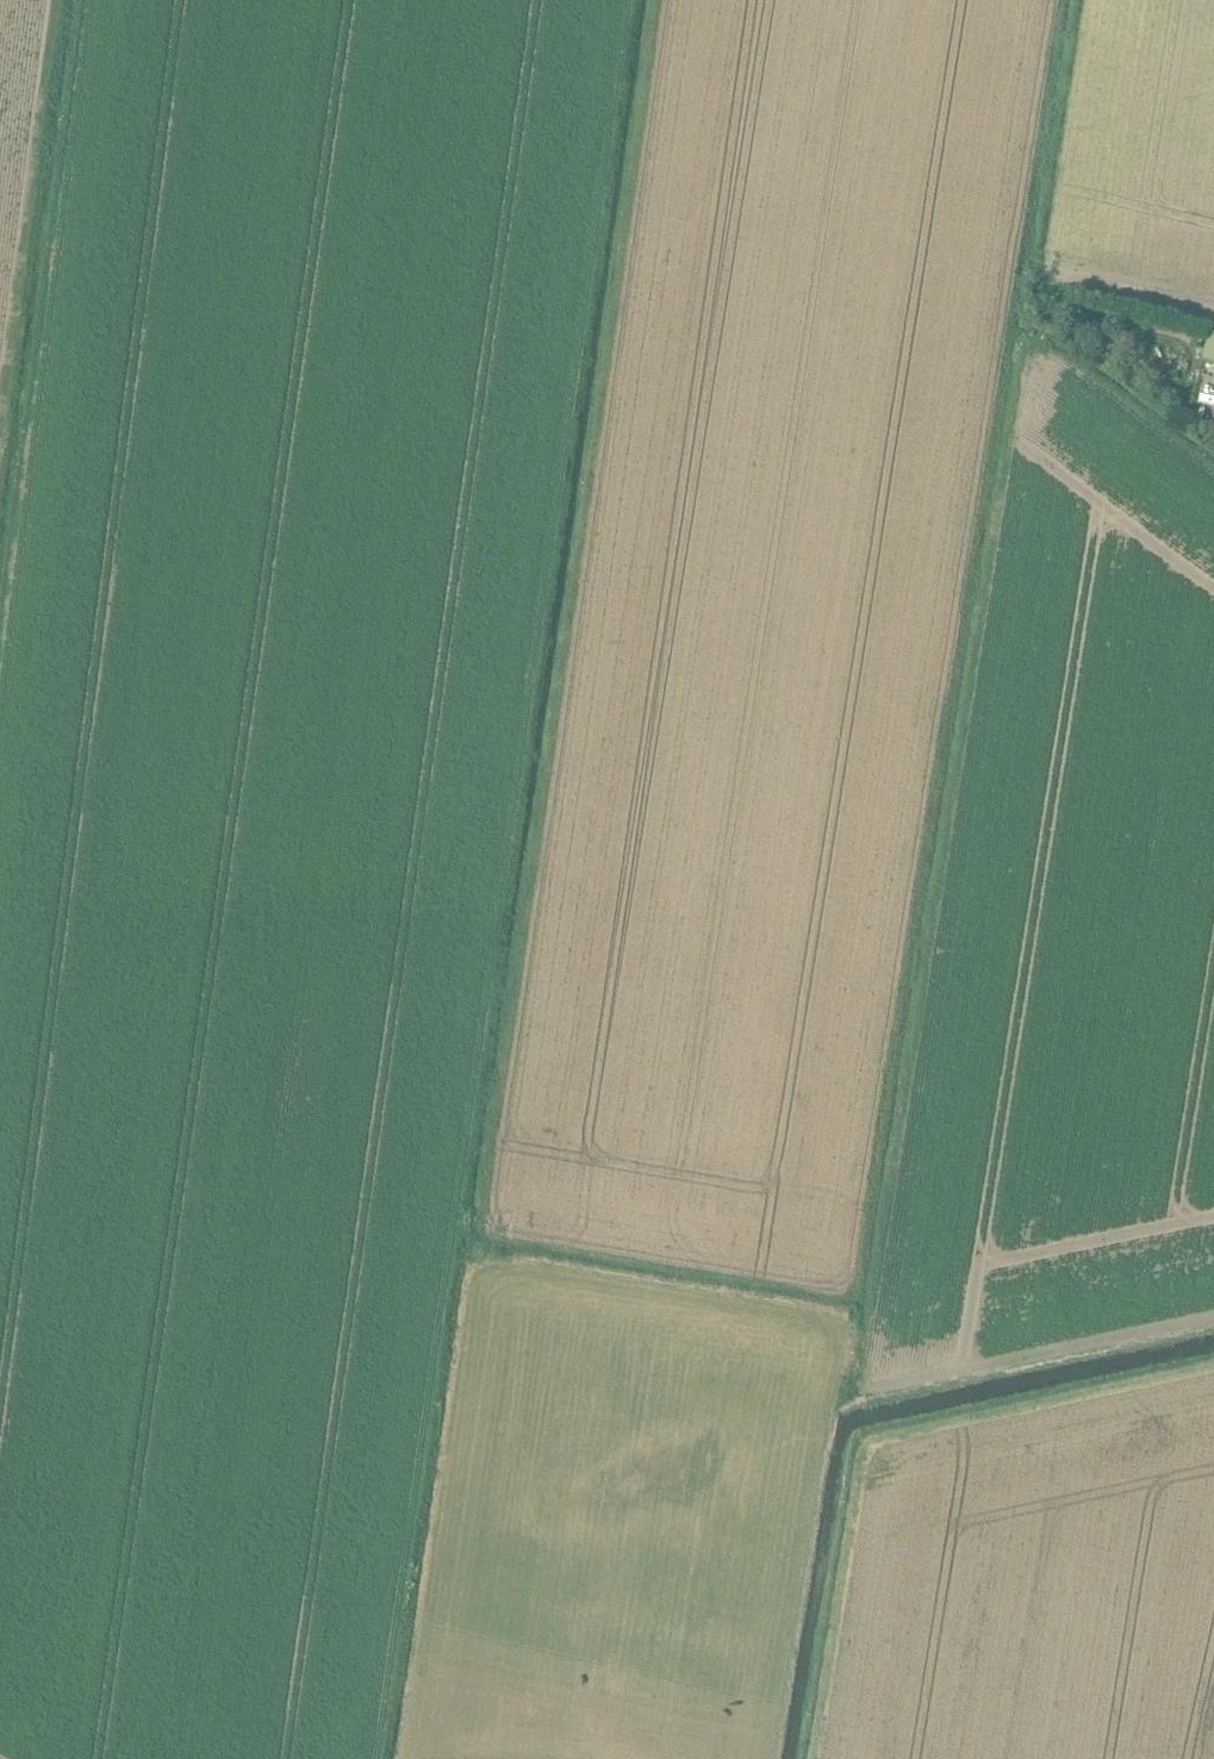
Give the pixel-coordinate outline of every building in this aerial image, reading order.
[(1203,364),(1213,367),(1213,336),(1209,335),(1203,364)]
